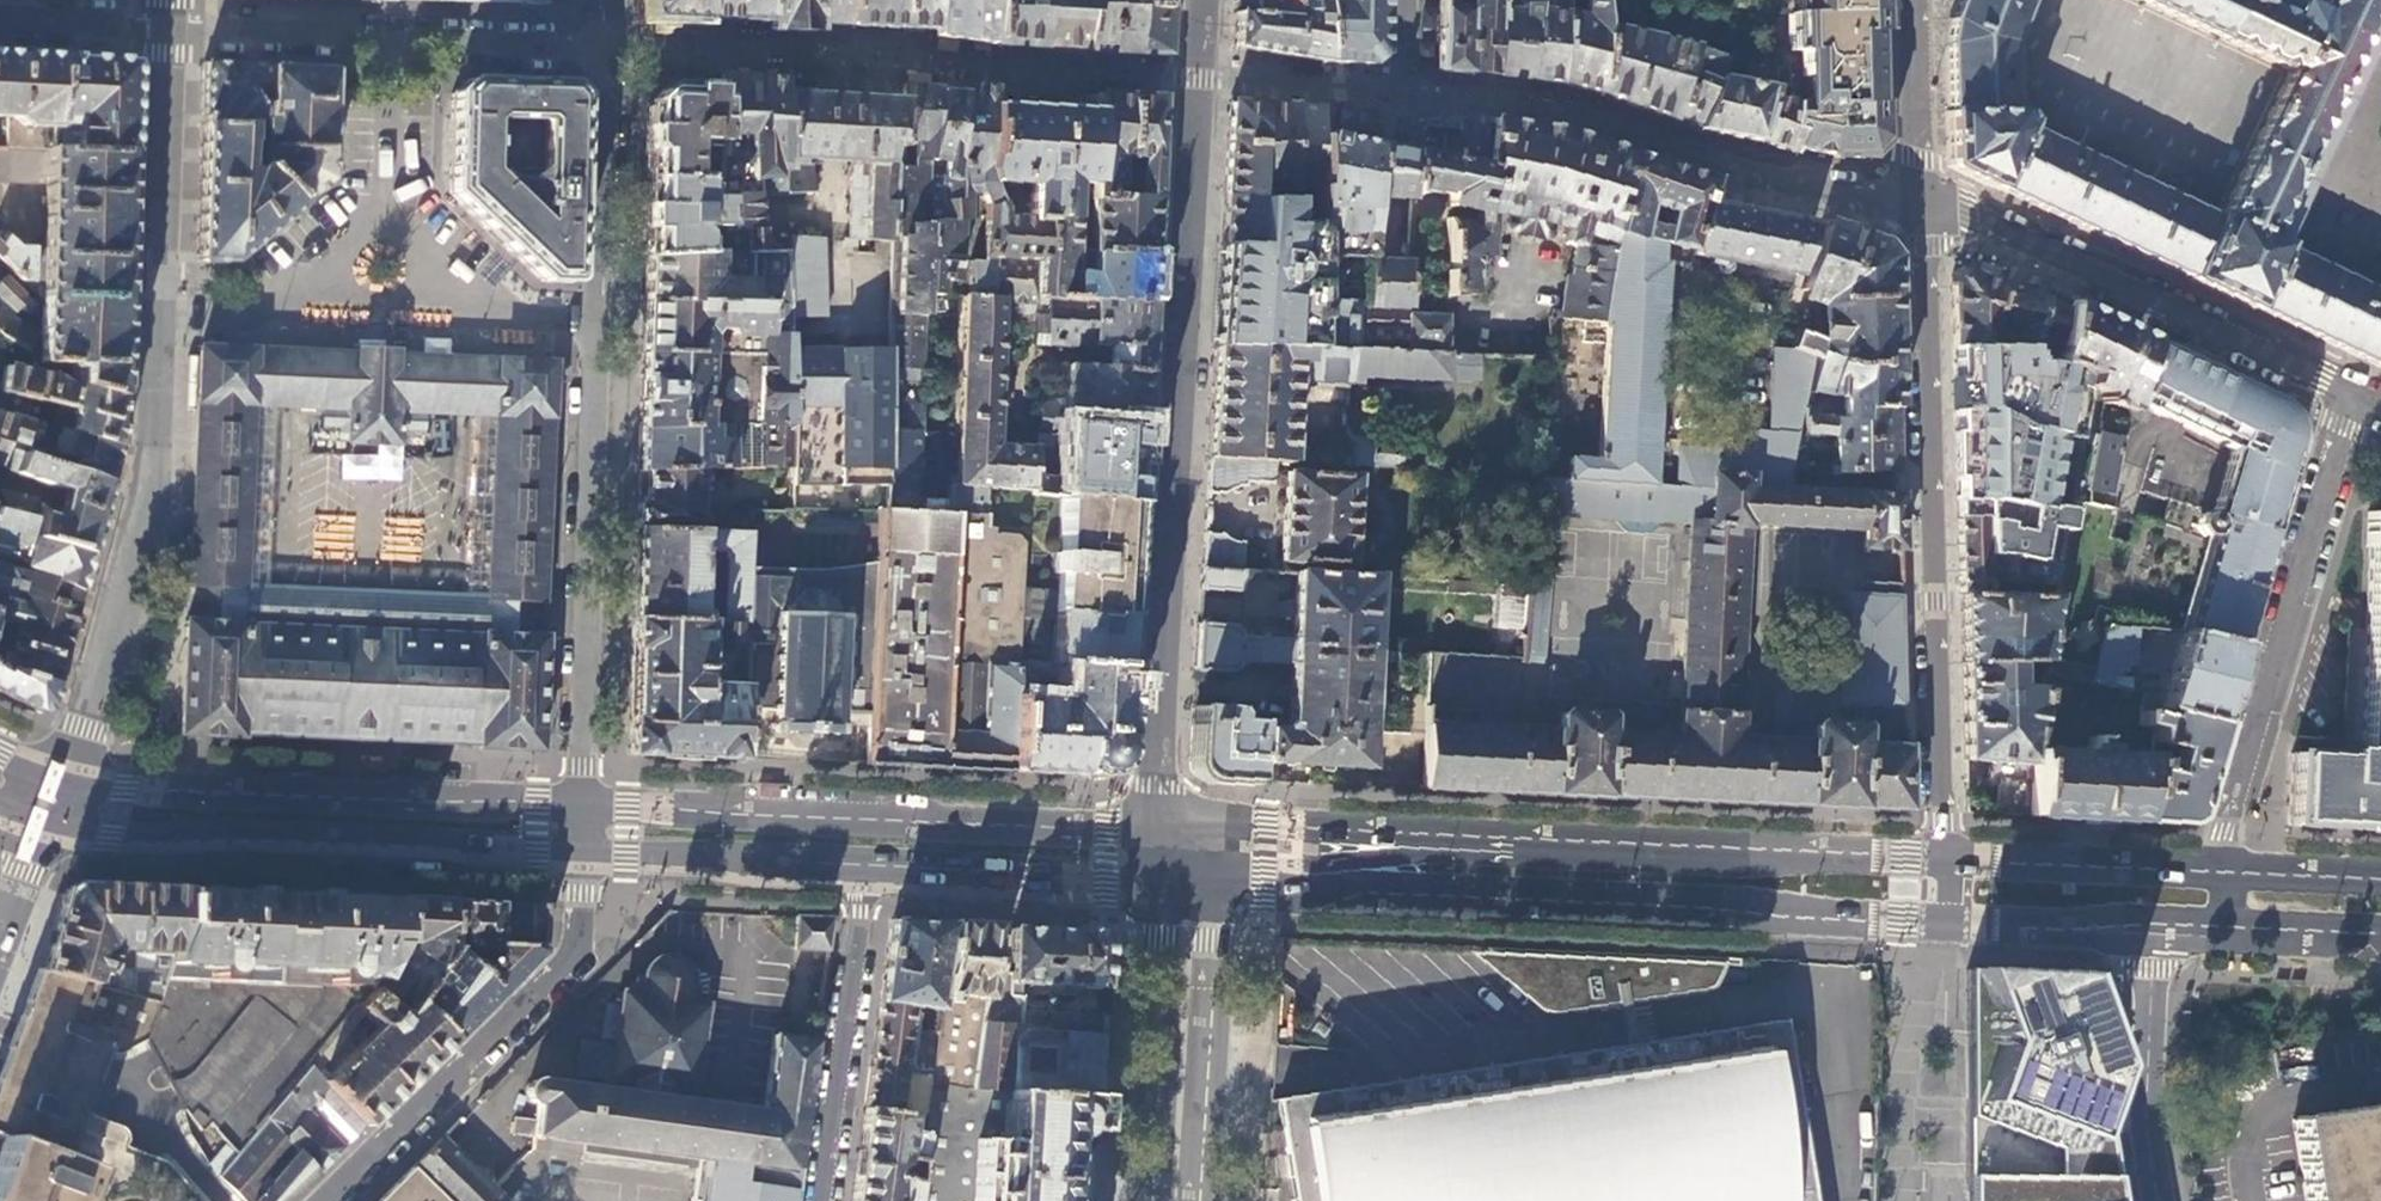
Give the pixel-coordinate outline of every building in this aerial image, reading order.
[(650,17),(701,20),(701,0),(650,0),(650,17)] [(701,20),(716,20),(734,21),(732,0),(701,0),(701,20)] [(734,21),(749,22),(764,23),(763,0),(732,0),(734,21)] [(764,23),(765,31),(789,31),(816,31),(815,26),(812,0),(763,0),(764,23)] [(815,26),(825,27),(834,27),(842,27),(839,0),(812,0),(815,26)] [(842,27),(856,28),(875,29),(889,30),(900,31),(897,0),(839,0),(842,27)] [(900,31),(912,32),(926,32),(930,33),(929,0),(897,0),(900,31)] [(930,33),(930,37),(943,39),(963,42),(977,44),(989,46),(991,0),(929,0),(930,33)] [(989,46),(1014,48),(1031,50),(1037,49),(1040,0),(991,0),(989,46)] [(1037,49),(1067,52),(1084,52),(1087,0),(1040,0),(1037,49)] [(1084,52),(1090,52),(1097,53),(1107,54),(1112,0),(1087,0),(1084,52)] [(1107,54),(1122,55),(1137,57),(1138,14),(1138,3),(1138,0),(1112,0),(1107,54)] [(1137,57),(1158,56),(1169,56),(1172,40),(1174,6),(1169,5),(1169,0),(1142,0),(1141,3),(1140,3),(1138,3),(1138,14),(1137,57)] [(1251,16),(1288,18),(1287,0),(1233,0),(1233,9),(1252,9),(1251,16)] [(1291,57),(1305,59),(1322,62),(1320,14),(1318,0),(1287,0),(1288,18),(1291,57)] [(1320,14),(1322,62),(1346,64),(1361,66),(1378,49),(1379,0),(1318,0),(1320,14)] [(1438,73),(1450,74),(1459,75),(1467,75),(1470,4),(1461,4),(1461,1),(1449,1),(1449,0),(1439,0),(1438,73)] [(1470,4),(1467,75),(1482,76),(1497,77),(1500,13),(1502,13),(1502,0),(1470,0),(1470,4)] [(1502,13),(1500,13),(1497,77),(1505,78),(1523,81),(1542,83),(1559,86),(1564,16),(1567,16),(1566,0),(1538,0),(1539,14),(1534,14),(1534,5),(1519,4),(1518,13),(1502,13)] [(1567,16),(1564,16),(1559,86),(1571,89),(1596,96),(1600,27),(1601,0),(1581,0),(1578,19),(1567,16)] [(1795,15),(1790,17),(1791,54),(1796,55),(1795,106),(1785,109),(1785,111),(1788,113),(1783,129),(1795,133),(1790,149),(1834,158),(1871,156),(1884,142),(1884,105),(1872,105),(1870,36),(1877,36),(1882,36),(1881,0),(1795,0),(1795,15)] [(2313,13),(2285,0),(2124,0),(2285,74),(2216,220),(2026,131),(2011,108),(2010,43),(2027,0),(1957,0),(1947,25),(1944,45),(1946,46),(1947,112),(1944,112),(1947,166),(1996,190),(1997,189),(2186,279),(2187,281),(2251,311),(2253,310),(2375,366),(2380,369),(2380,297),(2279,250),(2280,247),(2278,246),(2380,28),(2380,0),(2320,0),(2313,13)] [(1251,16),(1232,15),(1231,32),(1230,47),(1291,57),(1288,18),(1251,16)] [(1637,36),(1600,27),(1596,96),(1636,110),(1645,113),(1682,126),(1695,131),(1715,80),(1712,79),(1720,61),(1693,54),(1695,51),(1653,41),(1654,37),(1648,35),(1649,32),(1639,30),(1637,36)] [(6,118),(4,136),(0,136),(0,150),(46,153),(50,151),(55,55),(0,52),(0,118),(6,118)] [(95,57),(55,55),(50,151),(129,154),(131,104),(132,58),(95,57)] [(1748,86),(1715,80),(1695,131),(1695,132),(1725,137),(1755,143),(1767,102),(1771,88),(1771,70),(1753,67),(1748,86)] [(718,72),(719,88),(719,170),(722,252),(760,249),(758,190),(786,191),(785,156),(782,156),(781,92),(781,77),(771,76),(740,74),(726,73),(718,72)] [(202,76),(200,124),(207,124),(230,94),(255,126),(260,126),(260,123),(261,78),(233,77),(202,76)] [(259,132),(258,157),(326,159),(326,80),(293,79),(261,78),(260,123),(271,126),(270,133),(259,132)] [(912,85),(904,84),(902,98),(899,146),(900,164),(895,164),(891,241),(890,369),(923,369),(923,346),(925,311),(925,290),(928,216),(929,175),(930,164),(924,165),(925,143),(932,143),(936,89),(936,86),(927,86),(912,85)] [(961,84),(960,90),(958,164),(955,195),(940,200),(939,216),(952,218),(960,217),(964,217),(965,188),(978,189),(984,205),(1000,205),(992,179),(985,171),(993,106),(995,86),(989,85),(974,85),(961,84)] [(650,107),(646,177),(697,177),(698,170),(719,170),(719,88),(707,87),(669,85),(659,96),(650,107)] [(945,89),(936,89),(932,143),(932,158),(947,158),(946,164),(958,164),(960,90),(955,90),(945,89)] [(575,105),(563,94),(513,92),(465,90),(449,106),(446,203),(542,290),(570,290),(574,133),(575,105)] [(798,93),(781,92),(782,156),(785,156),(839,160),(854,161),(889,163),(891,146),(899,146),(902,98),(872,96),(841,95),(823,94),(798,93)] [(1097,92),(1096,109),(1092,181),(1091,196),(1093,196),(1118,196),(1123,196),(1124,161),(1137,161),(1135,196),(1159,196),(1162,113),(1163,95),(1149,95),(1120,93),(1112,93),(1097,92)] [(248,128),(252,126),(255,126),(230,94),(207,124),(200,124),(198,177),(197,220),(196,237),(195,270),(225,273),(297,215),(257,178),(257,173),(239,151),(240,139),(244,139),(245,134),(246,131),(248,128)] [(1226,127),(1223,179),(1257,181),(1287,182),(1291,102),(1228,99),(1226,127)] [(1312,103),(1291,102),(1287,182),(1316,186),(1319,186),(1320,131),(1321,104),(1312,103)] [(1786,106),(1767,102),(1755,143),(1769,147),(1788,154),(1790,149),(1795,133),(1783,129),(1788,113),(1785,111),(1785,109),(1786,106)] [(1019,106),(993,106),(985,171),(992,179),(1030,182),(1028,217),(1048,217),(1068,217),(1069,212),(1070,181),(1092,181),(1096,109),(1082,108),(1052,107),(1019,106)] [(1612,233),(1627,147),(1610,141),(1574,129),(1554,122),(1493,114),(1493,118),(1493,122),(1491,134),(1488,161),(1485,198),(1478,198),(1476,212),(1475,221),(1475,224),(1493,226),(1495,216),(1506,218),(1545,225),(1554,228),(1565,232),(1563,244),(1574,247),(1578,248),(1582,237),(1613,241),(1615,235),(1612,233)] [(1346,136),(1320,131),(1319,186),(1316,186),(1316,224),(1316,234),(1319,235),(1371,237),(1373,207),(1372,200),(1373,141),(1346,136)] [(1388,143),(1373,141),(1372,200),(1398,201),(1409,201),(1409,192),(1409,147),(1399,145),(1388,143)] [(1485,198),(1488,161),(1445,154),(1409,147),(1409,192),(1445,196),(1445,208),(1476,212),(1478,198),(1485,198)] [(1658,238),(1690,245),(1704,202),(1711,175),(1669,161),(1627,147),(1612,233),(1615,235),(1658,238)] [(50,151),(46,153),(0,150),(0,182),(37,184),(37,177),(46,177),(44,249),(42,279),(42,296),(124,299),(127,223),(129,154),(50,151)] [(258,157),(257,173),(257,178),(297,215),(312,203),(325,192),(326,159),(258,157)] [(889,163),(854,161),(849,175),(847,238),(853,238),(891,241),(895,164),(889,163)] [(958,164),(946,164),(946,175),(929,175),(928,216),(939,216),(940,200),(955,195),(958,164)] [(643,246),(642,257),(722,252),(719,170),(698,170),(697,177),(646,177),(645,192),(644,213),(644,228),(643,246)] [(1257,181),(1223,179),(1222,190),(1222,196),(1257,199),(1257,181)] [(1118,196),(1093,196),(1092,249),(1154,255),(1155,233),(1159,196),(1135,196),(1123,196),(1118,196)] [(1257,199),(1222,196),(1221,203),(1219,243),(1255,245),(1257,199)] [(1269,199),(1257,199),(1255,245),(1219,243),(1214,320),(1213,348),(1302,351),(1310,351),(1310,349),(1349,348),(1363,348),(1364,295),(1318,300),(1319,235),(1316,234),(1316,224),(1294,223),(1294,198),(1269,199)] [(1715,204),(1704,202),(1690,245),(1688,251),(1703,254),(1793,271),(1810,222),(1766,213),(1715,204)] [(984,205),(981,255),(1038,257),(1046,257),(1048,217),(1028,217),(1000,216),(1000,205),(984,205)] [(1371,237),(1371,241),(1381,241),(1381,225),(1386,225),(1387,208),(1373,207),(1371,237)] [(1046,257),(1038,257),(1037,295),(1153,299),(1153,276),(1154,255),(1092,249),(1092,273),(1074,272),(1071,258),(1073,212),(1069,212),(1068,217),(1048,217),(1046,257)] [(939,216),(928,216),(925,290),(936,290),(938,279),(946,279),(947,285),(953,285),(953,278),(957,278),(960,217),(952,218),(939,216)] [(1491,257),(1493,226),(1475,224),(1475,221),(1446,218),(1445,274),(1443,274),(1443,297),(1476,295),(1475,258),(1491,257)] [(1554,228),(1545,225),(1506,218),(1504,231),(1507,235),(1542,242),(1553,236),(1554,228)] [(1821,218),(1820,224),(1797,300),(1816,307),(1815,338),(1794,329),(1790,340),(1814,350),(1849,363),(1898,359),(1895,255),(1884,240),(1821,218)] [(0,231),(0,254),(15,271),(22,279),(30,280),(30,278),(32,248),(32,247),(15,247),(1,230),(0,231)] [(792,464),(793,505),(876,511),(877,508),(889,509),(886,470),(888,470),(890,369),(891,241),(853,238),(853,262),(867,263),(867,333),(873,333),(872,350),(810,349),(808,269),(817,269),(816,235),(787,233),(788,247),(790,351),(793,426),(794,464),(792,464)] [(1658,238),(1615,235),(1613,241),(1611,251),(1608,272),(1600,323),(1600,328),(1605,329),(1597,449),(1594,450),(1593,456),(1567,454),(1565,478),(1613,481),(1611,517),(1616,517),(1660,519),(1688,521),(1678,727),(1609,724),(1610,711),(1606,706),(1560,705),(1555,709),(1555,722),(1479,718),(1425,716),(1422,786),(1905,808),(1899,581),(1854,579),(1854,592),(1841,591),(1835,701),(1849,701),(1848,723),(1815,721),(1810,726),(1808,739),(1735,736),(1744,520),(1859,527),(1859,545),(1898,547),(1897,491),(1891,491),(1787,486),(1746,484),(1747,472),(1710,471),(1708,488),(1674,486),(1653,484),(1662,259),(1658,258),(1658,238)] [(642,284),(642,301),(765,303),(763,335),(763,350),(790,351),(788,247),(760,249),(722,252),(642,257),(642,264),(642,284)] [(1608,272),(1611,251),(1578,248),(1574,247),(1570,267),(1608,272)] [(30,278),(42,279),(44,249),(32,248),(30,278)] [(984,487),(1034,491),(1034,479),(1036,446),(995,444),(999,300),(1013,300),(1013,311),(1045,311),(1044,344),(1109,345),(1108,366),(1149,369),(1152,326),(1153,299),(1037,295),(1038,257),(981,255),(981,259),(970,259),(970,293),(965,293),(964,310),(958,484),(984,487)] [(1370,259),(1366,259),(1364,295),(1363,348),(1406,350),(1406,312),(1408,260),(1383,259),(1370,259)] [(1600,323),(1608,272),(1570,267),(1569,275),(1564,274),(1557,319),(1600,323)] [(22,279),(15,271),(7,277),(21,295),(29,288),(22,279)] [(7,277),(3,274),(0,277),(0,334),(19,348),(39,361),(40,331),(8,315),(17,306),(24,299),(21,295),(7,277)] [(1952,348),(2026,347),(2041,302),(2038,301),(1995,286),(1964,275),(1958,280),(1950,286),(1952,348)] [(957,291),(936,290),(925,290),(925,311),(956,314),(957,291)] [(2042,291),(2038,301),(2041,302),(2026,347),(2025,353),(2028,354),(2028,360),(2051,364),(2066,303),(2053,297),(2042,291)] [(123,340),(124,299),(42,296),(40,331),(39,361),(63,376),(73,382),(86,387),(121,395),(123,340)] [(24,299),(17,306),(24,311),(34,304),(24,299)] [(641,308),(640,352),(706,353),(706,334),(710,328),(723,328),(729,334),(763,335),(765,303),(642,301),(641,318),(641,308)] [(2099,400),(2125,412),(2129,404),(2150,342),(2105,321),(2066,303),(2051,364),(2070,371),(2079,354),(2092,359),(2084,376),(2086,377),(2085,386),(2089,389),(2102,394),(2099,400)] [(956,314),(925,311),(923,346),(940,346),(939,370),(955,370),(956,314)] [(1447,314),(1406,312),(1406,350),(1449,352),(1447,314)] [(1814,350),(1790,340),(1787,348),(1813,359),(1814,350)] [(2202,367),(2150,342),(2129,404),(2174,424),(2220,445),(2200,514),(2202,512),(2210,512),(2212,514),(2216,521),(2220,519),(2271,532),(2288,473),(2279,470),(2285,454),(2292,457),(2295,447),(2296,432),(2293,424),(2289,415),(2283,408),(2275,401),(2251,390),(2202,367)] [(377,349),(360,348),(360,352),(292,349),(231,347),(201,345),(195,492),(191,585),(204,585),(203,602),(202,621),(187,620),(182,733),(218,734),(244,735),(244,732),(363,737),(456,741),(480,742),(480,745),(540,747),(544,636),(530,635),(531,617),(532,599),(545,600),(555,361),(524,360),(457,357),(398,354),(398,349),(377,349)] [(1676,457),(1674,486),(1708,488),(1710,471),(1747,472),(1746,484),(1787,486),(1788,476),(1806,393),(1813,359),(1787,348),(1770,347),(1767,430),(1751,430),(1751,449),(1710,448),(1710,458),(1676,457)] [(2026,347),(1952,348),(1953,375),(1954,412),(1984,411),(2018,429),(2034,432),(2079,441),(2089,389),(2085,386),(2086,377),(2084,376),(2070,371),(2051,364),(2028,360),(2028,354),(2025,353),(2026,347)] [(1302,365),(1302,351),(1213,348),(1210,398),(1206,458),(1269,461),(1287,462),(1287,450),(1291,365),(1302,365)] [(1349,386),(1349,348),(1310,349),(1310,351),(1302,351),(1302,365),(1301,383),(1349,386)] [(1449,352),(1406,350),(1363,348),(1349,348),(1349,386),(1361,386),(1362,379),(1473,384),(1475,355),(1449,352)] [(790,351),(763,350),(761,379),(757,379),(757,407),(760,408),(760,423),(772,423),(773,426),(793,426),(790,351)] [(1814,350),(1813,359),(1806,393),(1840,399),(1838,418),(1806,415),(1805,435),(1826,436),(1833,428),(1834,467),(1828,467),(1828,475),(1891,473),(1899,473),(1898,409),(1898,359),(1849,363),(1814,350)] [(638,394),(636,427),(704,425),(706,353),(640,352),(638,394)] [(1037,431),(1064,434),(1066,423),(1142,427),(1145,427),(1147,400),(1149,369),(1108,366),(1068,364),(1064,405),(1040,403),(1037,431)] [(121,395),(86,387),(73,382),(71,390),(59,382),(50,376),(4,366),(0,392),(0,410),(17,413),(16,417),(53,428),(54,427),(118,447),(119,423),(119,421),(121,395)] [(73,382),(63,376),(59,382),(71,390),(73,382)] [(955,380),(923,378),(923,404),(922,429),(952,429),(955,380)] [(897,430),(922,429),(923,404),(908,403),(897,411),(897,430)] [(1984,411),(1954,412),(1955,480),(1956,502),(1986,503),(2067,511),(2079,441),(2034,432),(2018,429),(1984,411)] [(118,447),(54,427),(53,428),(16,417),(2,413),(0,413),(0,460),(5,447),(8,437),(42,447),(48,449),(47,454),(46,461),(110,481),(114,464),(118,447)] [(1034,493),(1138,501),(1139,470),(1142,427),(1066,423),(1064,434),(1062,449),(1053,449),(1053,457),(1062,457),(1061,484),(1052,484),(1051,478),(1034,479),(1034,491),(1034,493)] [(704,425),(636,427),(635,453),(635,469),(645,469),(699,467),(731,466),(730,438),(750,439),(750,430),(751,424),(704,425)] [(772,431),(764,431),(764,465),(792,464),(794,464),(793,426),(773,426),(771,426),(772,431)] [(1342,431),(1341,454),(1343,454),(1342,465),(1368,467),(1368,448),(1342,431)] [(2117,440),(2095,436),(2085,491),(2087,492),(2084,505),(2107,510),(2111,494),(2107,493),(2117,440)] [(1710,448),(1676,446),(1676,457),(1710,458),(1710,448)] [(110,481),(46,461),(5,447),(0,460),(0,466),(65,490),(58,514),(40,500),(0,490),(0,508),(40,517),(35,537),(91,553),(100,518),(110,481)] [(1368,467),(1398,468),(1399,449),(1368,448),(1368,467)] [(1341,454),(1287,450),(1287,462),(1342,465),(1343,454),(1341,454)] [(1269,461),(1206,458),(1204,495),(1219,496),(1220,493),(1224,489),(1227,488),(1229,487),(1233,486),(1236,486),(1239,486),(1243,487),(1243,482),(1268,484),(1269,461)] [(635,512),(635,527),(683,530),(683,512),(699,511),(699,467),(645,469),(644,503),(635,503),(635,512)] [(1279,563),(1348,567),(1353,478),(1284,474),(1279,563)] [(1537,518),(1611,517),(1613,481),(1565,478),(1539,477),(1537,518)] [(949,483),(946,512),(956,513),(953,569),(962,569),(960,584),(1019,588),(1022,529),(982,527),(984,487),(958,484),(949,483)] [(1055,591),(1054,612),(1130,616),(1131,584),(1135,521),(1138,501),(1034,493),(1034,491),(984,487),(982,527),(1022,529),(1028,530),(1027,537),(1049,539),(1051,591),(1055,591)] [(1956,502),(1956,519),(1985,519),(1985,556),(2008,557),(2008,559),(2057,567),(2067,511),(1986,503),(1956,502)] [(0,508),(0,558),(57,575),(56,582),(82,591),(86,572),(91,553),(35,537),(40,517),(0,508)] [(781,509),(749,508),(748,531),(744,621),(744,635),(774,634),(778,636),(778,656),(773,656),(772,661),(777,661),(777,681),(772,681),(772,685),(776,686),(776,706),(770,706),(770,710),(776,710),(775,723),(769,723),(769,728),(774,728),(775,732),(778,732),(778,728),(802,729),(830,731),(830,734),(834,734),(834,732),(838,732),(839,727),(836,727),(836,713),(840,713),(840,708),(836,708),(837,689),(867,688),(869,659),(861,659),(862,635),(855,635),(855,608),(830,608),(820,592),(799,591),(794,598),(794,577),(760,576),(760,570),(779,570),(781,509)] [(867,688),(864,764),(899,766),(943,769),(953,569),(956,513),(946,512),(889,509),(877,508),(876,511),(869,659),(867,688)] [(2202,512),(2200,514),(2196,517),(2194,523),(2195,529),(2200,535),(2203,537),(2210,537),(2210,535),(2212,536),(2184,634),(2238,647),(2246,619),(2271,532),(2220,519),(2216,521),(2212,514),(2210,512),(2202,512)] [(2365,513),(2364,547),(2366,547),(2357,755),(2338,754),(2338,757),(2288,755),(2284,828),(2355,830),(2355,833),(2380,834),(2380,514),(2365,513)] [(1660,519),(1616,517),(1626,533),(1648,534),(1660,519)] [(1957,544),(1959,596),(1985,597),(1985,583),(2053,587),(2057,567),(2008,559),(1985,558),(1985,556),(1985,519),(1956,519),(1957,544)] [(633,601),(632,618),(744,621),(748,531),(698,528),(698,530),(683,530),(635,527),(633,601)] [(1202,569),(1240,571),(1240,566),(1239,566),(1240,544),(1235,544),(1231,543),(1228,542),(1225,540),(1223,538),(1220,535),(1203,534),(1202,569)] [(0,563),(0,590),(27,597),(25,605),(0,597),(0,608),(19,615),(72,629),(77,610),(82,591),(56,582),(11,566),(0,563)] [(953,569),(943,769),(978,771),(1008,772),(1014,662),(1034,662),(1038,590),(1019,588),(960,584),(962,569),(953,569)] [(1241,577),(1242,570),(1240,571),(1202,569),(1200,589),(1235,591),(1237,583),(1241,577)] [(1374,651),(1379,574),(1293,569),(1293,572),(1291,640),(1291,644),(1318,645),(1318,641),(1332,643),(1332,649),(1374,651)] [(1523,629),(1521,657),(1521,661),(1542,662),(1549,573),(1528,572),(1526,587),(1523,629)] [(1526,587),(1495,584),(1494,602),(1493,614),(1492,625),(1492,627),(1523,629),(1526,587)] [(1985,597),(1959,596),(1959,621),(1960,664),(2026,666),(2043,666),(2044,660),(2051,599),(1985,597)] [(72,629),(19,615),(0,608),(0,621),(5,623),(5,620),(18,623),(15,637),(14,641),(65,655),(70,636),(72,629)] [(1054,612),(1051,663),(1128,665),(1128,637),(1130,616),(1054,612)] [(684,755),(739,758),(741,687),(720,686),(714,673),(714,664),(704,664),(704,641),(718,647),(743,649),(744,635),(744,621),(632,618),(631,634),(630,675),(630,688),(627,752),(643,753),(684,755)] [(4,634),(15,637),(18,623),(5,620),(5,623),(4,634)] [(1232,625),(1196,622),(1195,644),(1194,670),(1231,671),(1236,665),(1236,661),(1238,637),(1238,632),(1232,625)] [(2130,693),(2133,630),(2101,629),(2090,671),(2087,685),(2130,693)] [(2238,647),(2184,634),(2179,633),(2159,699),(2156,706),(2161,713),(2163,713),(2215,725),(2230,674),(2238,647)] [(65,655),(14,641),(15,637),(4,634),(4,637),(0,652),(0,654),(3,655),(9,657),(7,668),(58,684),(61,669),(65,655)] [(1251,662),(1252,639),(1249,637),(1238,637),(1236,661),(1251,662)] [(1272,664),(1273,640),(1252,639),(1251,662),(1272,664)] [(1291,644),(1291,640),(1273,640),(1272,664),(1290,664),(1291,659),(1374,660),(1374,651),(1332,649),(1332,655),(1317,654),(1318,645),(1291,644)] [(7,668),(9,657),(3,655),(0,664),(0,671),(5,674),(7,668)] [(1369,771),(1374,660),(1291,659),(1290,664),(1287,722),(1279,726),(1266,727),(1264,764),(1289,767),(1369,771)] [(2090,671),(2044,660),(2043,666),(2041,677),(2087,685),(2090,671)] [(1117,772),(1122,760),(1124,714),(1128,665),(1051,663),(1034,662),(1014,662),(1008,772),(1055,775),(1104,777),(1117,772)] [(2030,766),(2031,753),(2040,689),(2026,689),(2026,666),(1960,664),(1961,697),(1962,761),(1995,764),(2028,766),(2030,766)] [(11,698),(39,712),(52,707),(58,684),(7,668),(5,674),(0,671),(0,693),(11,698)] [(2145,707),(2139,707),(2136,727),(2150,731),(2147,757),(2137,824),(2157,824),(2175,825),(2190,815),(2205,760),(2215,725),(2163,713),(2161,718),(2143,715),(2145,707)] [(1224,709),(1191,708),(1188,748),(1186,776),(1187,779),(1188,780),(1190,781),(1252,781),(1253,762),(1253,721),(1231,722),(1231,716),(1224,709)] [(1425,716),(1479,718),(1479,710),(1426,709),(1425,716)] [(1253,762),(1264,764),(1266,727),(1279,726),(1287,722),(1253,721),(1253,762)] [(2083,821),(2137,824),(2147,757),(2103,756),(2103,750),(2080,749),(2079,755),(2031,753),(2030,766),(2028,766),(2025,819),(2083,821)] [(1995,772),(1993,816),(2025,819),(2028,766),(1995,764),(1995,772)] [(2330,857),(2356,857),(2356,846),(2331,846),(2330,857)] [(54,934),(44,972),(131,995),(133,969),(152,969),(153,948),(175,950),(184,925),(187,887),(139,885),(126,885),(79,882),(64,893),(54,934)] [(206,888),(187,887),(184,925),(175,950),(167,976),(339,986),(357,1004),(372,986),(378,979),(394,940),(396,897),(354,895),(206,888)] [(433,899),(396,897),(394,940),(416,942),(416,949),(413,948),(399,967),(404,971),(384,997),(404,1014),(414,999),(415,1001),(429,979),(435,970),(452,945),(454,900),(433,899)] [(492,902),(454,900),(452,945),(475,945),(475,952),(487,963),(478,972),(500,994),(542,953),(545,904),(492,902)] [(835,919),(798,917),(795,948),(830,952),(835,919)] [(894,921),(883,1002),(915,1007),(942,1010),(954,924),(894,921)] [(954,924),(942,1010),(939,1027),(938,1035),(932,1085),(927,1117),(925,1132),(916,1200),(1063,1200),(1064,1178),(1065,1157),(1080,1158),(1096,1145),(1099,1096),(974,1086),(990,971),(997,926),(974,925),(954,924)] [(1062,930),(1014,927),(1011,973),(1010,982),(1022,983),(1106,987),(1109,930),(1075,928),(1075,930),(1062,930)] [(478,972),(452,945),(435,970),(439,973),(439,977),(441,979),(437,984),(429,979),(415,1001),(454,1040),(481,1013),(500,994),(478,972)] [(133,969),(131,995),(158,1002),(167,976),(175,950),(153,948),(152,969),(133,969)] [(1728,962),(1470,951),(1544,1010),(1619,998),(1630,997),(1714,984),(1728,962)] [(558,1084),(531,1081),(528,1086),(526,1096),(532,1101),(538,1102),(536,1122),(534,1137),(549,1139),(704,1160),(739,1165),(746,1111),(693,1104),(706,1006),(695,1004),(696,986),(691,986),(691,982),(691,978),(691,974),(690,972),(689,968),(687,965),(684,962),(681,960),(677,957),(673,956),(670,955),(664,955),(660,956),(656,958),(652,960),(649,964),(646,970),(645,973),(645,976),(645,979),(636,978),(635,984),(631,985),(629,986),(627,987),(625,990),(625,993),(622,993),(618,1022),(611,1078),(609,1093),(592,1090),(592,1085),(558,1081),(558,1084)] [(1966,969),(1965,1200),(2116,1200),(2104,1126),(2105,1109),(2111,976),(1966,969)] [(1011,973),(990,971),(974,1086),(1099,1096),(1101,1067),(1103,1034),(1051,1030),(1051,1022),(1021,1021),(1022,983),(1010,982),(1011,973)] [(131,995),(44,972),(27,1021),(101,1052),(118,1057),(145,1043),(158,1002),(131,995)] [(339,986),(167,976),(158,1002),(145,1043),(148,1042),(154,1052),(170,1082),(187,1113),(201,1130),(209,1127),(227,1145),(236,1155),(267,1117),(288,1091),(309,1064),(357,1004),(339,986)] [(384,997),(372,986),(357,1004),(378,1025),(323,1079),(322,1080),(329,1087),(367,1125),(414,1078),(454,1040),(415,1001),(414,999),(404,1014),(384,997)] [(1630,997),(1619,998),(1627,1045),(1637,1043),(1630,997)] [(915,1007),(883,1002),(879,1026),(911,1031),(915,1007)] [(611,1078),(618,1022),(585,1019),(577,1074),(611,1078)] [(101,1052),(27,1021),(22,1034),(20,1040),(94,1070),(97,1061),(101,1052)] [(1277,1098),(1293,1200),(1813,1200),(1788,1036),(1785,1021),(1783,1021),(1770,1023),(1637,1043),(1627,1045),(1507,1063),(1277,1098)] [(911,1031),(879,1026),(867,1110),(900,1114),(904,1083),(932,1085),(938,1035),(928,1033),(911,1031)] [(938,1035),(939,1027),(929,1026),(928,1033),(938,1035)] [(761,1113),(746,1111),(739,1165),(799,1174),(817,1042),(773,1036),(761,1113)] [(87,1088),(94,1070),(20,1040),(17,1048),(15,1052),(11,1062),(85,1092),(87,1088)] [(85,1092),(11,1062),(7,1074),(3,1083),(77,1112),(82,1099),(85,1092)] [(323,1079),(309,1064),(288,1091),(309,1112),(329,1087),(322,1080),(323,1079)] [(159,1160),(125,1148),(128,1137),(121,1129),(77,1112),(3,1083),(0,1091),(0,1200),(200,1200),(166,1165),(159,1160)] [(927,1117),(932,1085),(904,1083),(900,1114),(914,1115),(927,1117)] [(345,1146),(367,1125),(329,1087),(309,1112),(345,1146)] [(309,1112),(288,1091),(267,1117),(315,1175),(325,1166),(345,1146),(309,1112)] [(2378,1107),(2288,1118),(2301,1200),(2380,1200),(2380,1131),(2378,1107)] [(925,1132),(912,1130),(914,1115),(900,1114),(867,1110),(855,1200),(916,1200),(925,1132)] [(912,1130),(925,1132),(927,1117),(914,1115),(912,1130)] [(267,1117),(236,1155),(217,1179),(241,1200),(288,1200),(315,1175),(267,1117)] [(549,1139),(534,1137),(536,1122),(514,1119),(504,1187),(517,1200),(542,1200),(549,1139)] [(441,1138),(425,1154),(413,1166),(448,1200),(503,1200),(441,1138)] [(227,1145),(209,1167),(217,1179),(236,1155),(227,1145)] [(704,1160),(698,1200),(795,1200),(799,1174),(739,1165),(704,1160)] [(413,1166),(379,1200),(448,1200),(413,1166)]
